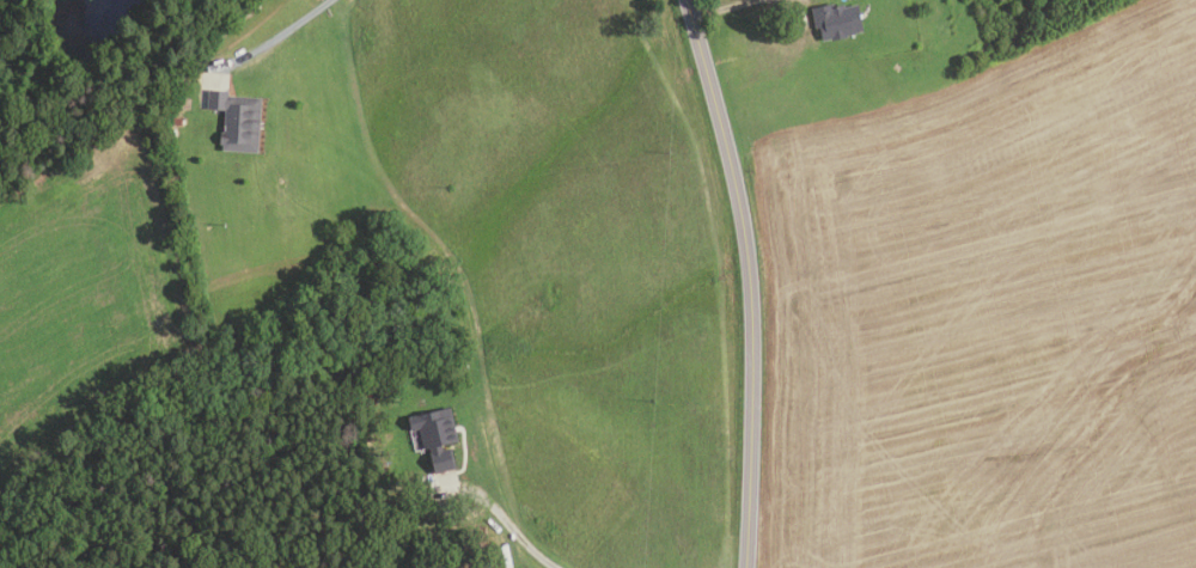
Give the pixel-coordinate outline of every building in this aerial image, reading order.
[(823,41),(820,28),(816,29),(811,8),(832,4),(834,7),(843,6),(844,10),(858,6),(862,32),(823,41)] [(262,98),(258,153),(222,151),(222,143),(220,143),(220,133),(224,133),(225,110),(207,109),(208,90),(230,91),(228,96),(262,98)] [(181,126),(172,124),(172,117),(182,117),(181,126)] [(374,408),(359,399),(362,391),(379,398),(374,408)] [(458,442),(441,446),(443,451),(451,448),(456,469),(434,474),(429,448),(423,450),(419,429),(411,432),(408,417),(451,408),(458,442)] [(486,505),(486,490),(475,490),(475,505),(486,505)]
